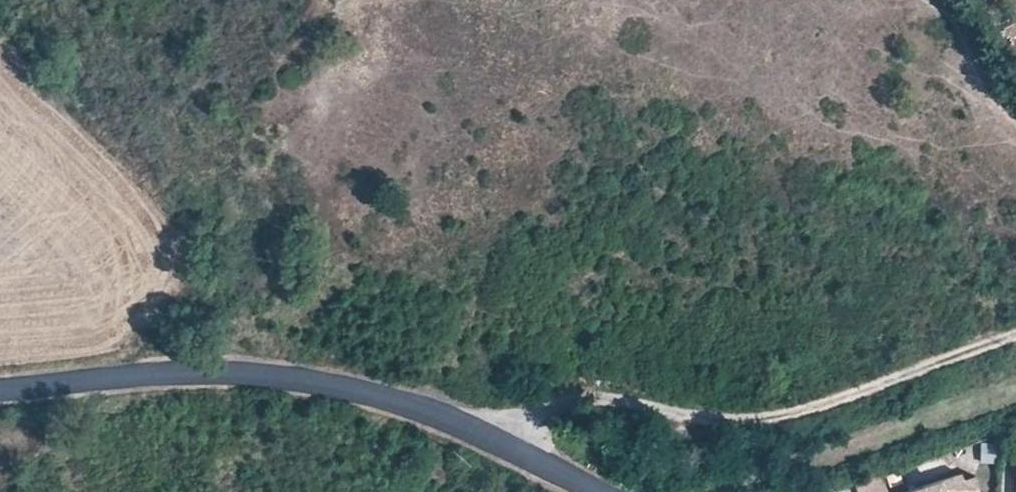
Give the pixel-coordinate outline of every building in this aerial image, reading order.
[(614,437),(613,429),(596,431),(597,440),(614,437)] [(879,475),(853,483),(856,491),(886,491),(879,475)] [(961,478),(921,491),(979,491),(974,478),(963,483),(961,478)]
